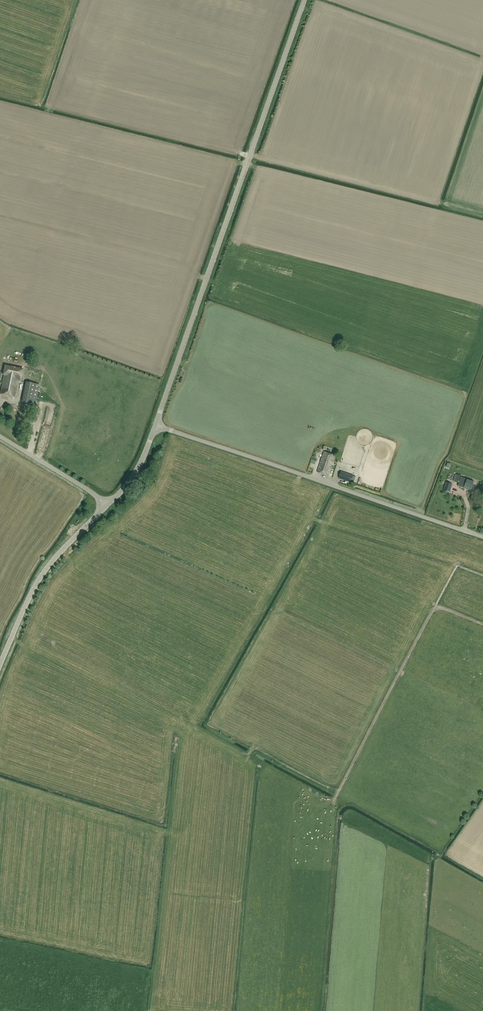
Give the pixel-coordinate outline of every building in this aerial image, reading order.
[(23,369),(5,366),(3,375),(4,375),(0,394),(15,397),(18,381),(20,381),(23,369)] [(35,405),(39,385),(27,383),(23,403),(35,405)] [(49,417),(40,447),(44,448),(53,418),(49,417)] [(324,452),(317,472),(328,476),(332,464),(335,456),(324,452)] [(353,476),(341,472),(339,478),(351,482),(353,476)] [(474,482),(467,480),(467,479),(461,477),(461,476),(457,475),(455,475),(453,481),(455,482),(459,483),(458,486),(465,489),(465,488),(467,488),(466,489),(472,491),(474,486),(473,485),(474,482)] [(446,482),(444,490),(449,492),(452,484),(446,482)]
